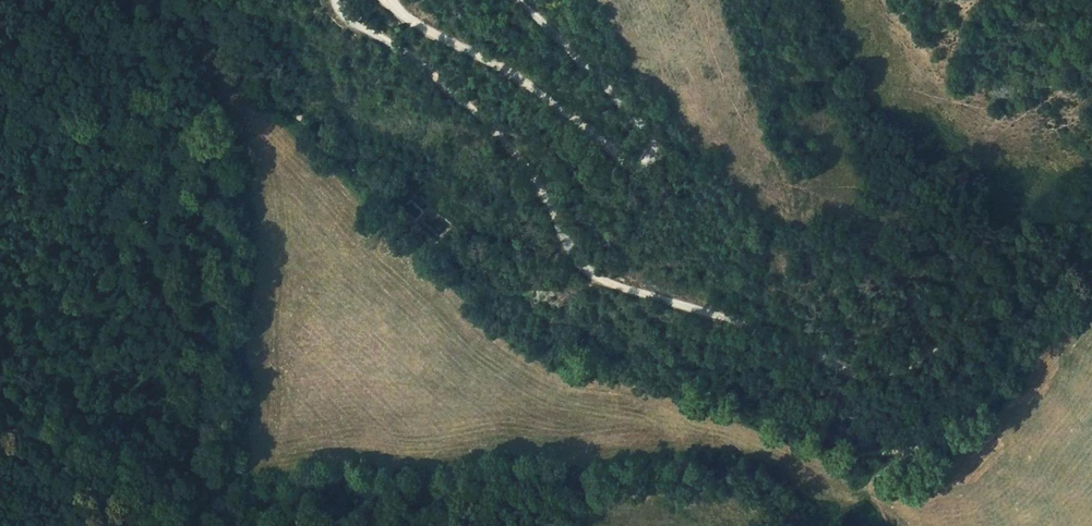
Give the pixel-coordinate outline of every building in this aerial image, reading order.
[(407,210),(419,223),(433,207),(420,194),(407,210)]
